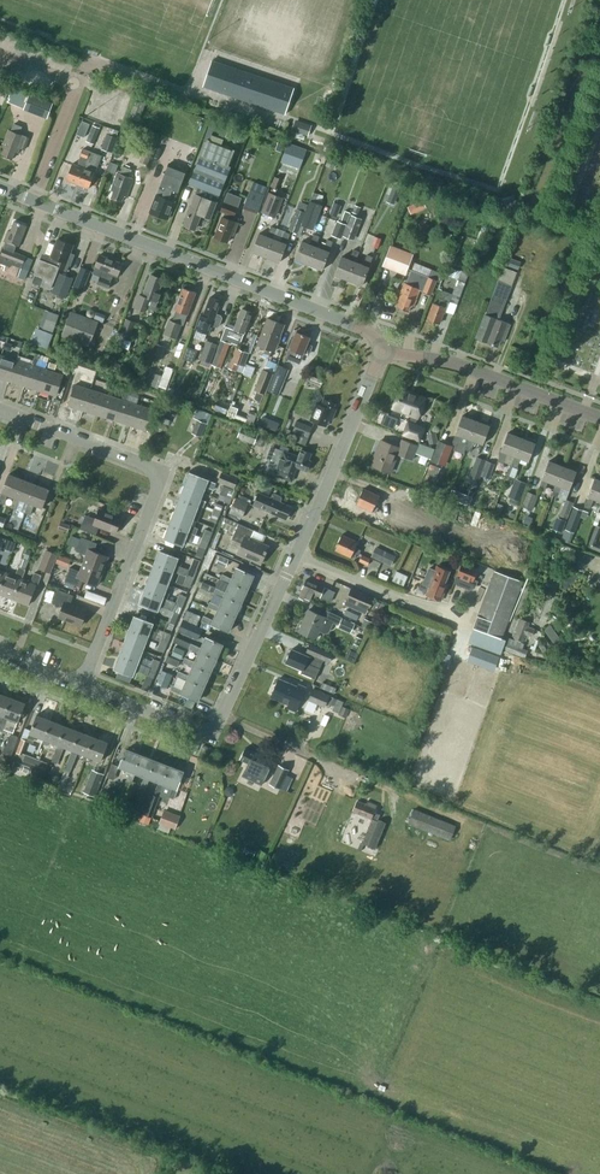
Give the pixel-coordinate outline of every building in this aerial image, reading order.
[(253,74),(211,60),(202,86),(284,114),(291,93),(251,79),(253,74)] [(7,100),(25,108),(24,109),(47,118),(54,101),(30,92),(29,94),(12,87),(7,100)] [(135,99),(129,117),(139,120),(146,102),(135,99)] [(296,119),(292,130),(309,136),(313,125),(296,119)] [(229,138),(231,135),(226,133),(229,126),(214,120),(201,154),(190,183),(199,186),(188,215),(189,215),(185,224),(194,228),(198,219),(199,219),(201,214),(210,217),(230,166),(229,165),(235,152),(221,146),(225,137),(229,138)] [(90,124),(82,121),(77,134),(85,137),(90,124)] [(11,130),(8,129),(1,146),(4,147),(1,153),(12,157),(14,151),(17,152),(19,147),(25,150),(30,137),(20,133),(23,126),(14,123),(11,130)] [(93,124),(86,141),(93,144),(100,127),(93,124)] [(101,150),(109,153),(114,138),(107,135),(101,150)] [(278,141),(275,150),(281,152),(284,143),(278,141)] [(287,143),(280,161),(299,168),(306,150),(287,143)] [(147,163),(152,150),(144,147),(139,160),(147,163)] [(66,179),(78,183),(89,150),(83,148),(78,161),(79,162),(78,164),(72,162),(66,179)] [(101,155),(89,150),(78,183),(89,187),(101,155)] [(325,165),(330,167),(335,169),(338,162),(328,158),(325,165)] [(111,161),(107,170),(115,173),(118,164),(111,161)] [(159,187),(150,211),(168,218),(177,194),(187,169),(169,162),(159,187)] [(133,178),(129,176),(131,169),(123,165),(120,172),(118,172),(111,189),(113,190),(111,196),(122,200),(124,194),(127,195),(133,178)] [(258,211),(265,185),(251,181),(244,207),(258,211)] [(393,186),(390,193),(397,196),(400,188),(393,186)] [(222,216),(214,236),(228,241),(230,234),(233,235),(238,222),(232,220),(234,215),(235,215),(238,207),(241,197),(228,192),(224,202),(221,211),(225,212),(223,217),(222,216)] [(276,218),(284,197),(269,192),(262,212),(276,218)] [(302,224),(314,229),(323,205),(311,200),(302,224)] [(341,205),(334,202),(332,207),(339,210),(341,205)] [(306,212),(297,208),(289,229),(298,233),(306,212)] [(345,210),(341,222),(346,225),(347,223),(351,212),(345,210)] [(346,225),(342,235),(354,240),(362,219),(352,215),(348,223),(347,223),(346,225)] [(0,254),(0,255),(0,263),(10,266),(11,263),(19,266),(24,254),(14,251),(16,245),(19,245),(27,225),(15,220),(11,230),(9,229),(4,240),(7,241),(5,247),(3,246),(0,254)] [(341,222),(338,221),(333,234),(341,237),(346,225),(341,222)] [(266,256),(274,238),(277,228),(271,226),(268,236),(260,233),(253,250),(266,256)] [(281,241),(274,238),(266,256),(280,261),(287,243),(291,233),(285,231),(281,241)] [(457,233),(454,243),(460,245),(463,236),(457,233)] [(316,245),(320,236),(314,234),(310,244),(303,240),(296,258),(309,263),(316,245)] [(374,237),(370,247),(377,249),(381,239),(374,237)] [(51,258),(49,263),(40,259),(34,273),(35,274),(44,277),(53,281),(59,267),(67,270),(69,265),(70,265),(75,254),(70,252),(73,244),(58,238),(50,258),(51,258)] [(324,249),(316,245),(309,263),(323,269),(330,251),(333,241),(328,239),(324,249)] [(455,243),(451,253),(456,255),(457,252),(459,245),(455,243)] [(383,264),(406,272),(413,253),(391,244),(383,264)] [(335,273),(349,279),(356,261),(360,251),(354,249),(350,259),(342,256),(335,273)] [(94,268),(102,271),(99,278),(98,278),(96,283),(108,288),(110,283),(109,283),(113,275),(117,277),(122,263),(99,254),(94,268)] [(363,284),(370,267),(369,266),(373,256),(368,254),(364,264),(356,261),(349,279),(363,284)] [(507,257),(504,264),(518,270),(521,262),(507,257)] [(91,270),(81,266),(73,287),(83,291),(91,270)] [(405,282),(397,300),(400,301),(397,306),(408,310),(410,305),(413,306),(416,300),(415,299),(418,290),(430,294),(435,280),(439,271),(431,268),(428,275),(411,269),(406,282),(405,282)] [(460,270),(457,278),(451,293),(444,290),(439,304),(434,302),(428,318),(440,322),(444,311),(445,312),(449,300),(456,303),(468,273),(460,270)] [(52,291),(65,297),(72,278),(59,273),(52,291)] [(162,293),(158,291),(164,278),(151,273),(143,294),(140,293),(134,307),(138,309),(137,312),(140,313),(141,310),(143,311),(145,306),(156,310),(162,293)] [(35,274),(32,281),(41,285),(44,277),(35,274)] [(499,280),(479,329),(476,337),(499,346),(501,341),(504,342),(511,324),(508,322),(499,319),(512,285),(499,280)] [(183,287),(174,309),(177,310),(176,314),(175,314),(172,321),(169,320),(166,329),(164,334),(176,338),(180,329),(184,318),(185,318),(195,292),(183,287)] [(215,313),(221,300),(211,296),(204,314),(201,313),(195,328),(197,329),(207,333),(211,324),(216,326),(218,325),(222,318),(221,315),(215,313)] [(221,340),(212,364),(220,368),(230,341),(239,345),(241,340),(245,329),(246,328),(247,329),(250,321),(248,320),(252,311),(243,308),(235,329),(234,330),(226,326),(221,340)] [(89,346),(99,321),(71,310),(61,335),(89,346)] [(59,314),(49,311),(43,329),(53,333),(59,314)] [(278,345),(281,336),(280,336),(284,325),(276,323),(277,320),(268,317),(260,337),(263,338),(258,352),(268,356),(273,343),(278,345)] [(129,338),(134,321),(126,318),(122,329),(120,335),(129,338)] [(290,348),(286,357),(293,360),(297,351),(303,354),(304,352),(306,353),(309,353),(312,346),(309,344),(307,343),(310,336),(296,331),(293,339),(290,338),(287,347),(290,348)] [(119,346),(128,350),(131,342),(122,338),(119,346)] [(200,359),(211,363),(218,344),(207,340),(200,359)] [(5,345),(4,348),(11,350),(13,344),(6,342),(5,345)] [(156,344),(153,352),(161,355),(164,347),(156,344)] [(187,346),(184,358),(194,361),(197,349),(187,346)] [(242,351),(236,348),(228,367),(235,369),(242,351)] [(0,360),(0,377),(10,381),(17,360),(2,355),(0,360)] [(17,360),(10,381),(26,385),(32,365),(17,360)] [(247,363),(244,373),(252,376),(255,366),(247,363)] [(32,365),(26,385),(41,390),(48,370),(32,365)] [(254,389),(265,393),(267,390),(273,373),(262,369),(254,389)] [(48,370),(41,390),(57,395),(63,374),(48,370)] [(147,370),(145,376),(153,379),(156,373),(147,370)] [(282,388),(279,387),(284,374),(274,371),(273,373),(267,390),(279,395),(282,388)] [(75,384),(68,406),(84,410),(91,389),(75,384)] [(91,389),(84,410),(99,415),(106,394),(91,389)] [(408,421),(403,434),(419,440),(424,427),(415,424),(425,398),(400,389),(393,408),(411,414),(408,421)] [(256,391),(253,400),(260,403),(264,394),(256,391)] [(106,394),(99,415),(115,420),(122,398),(106,394)] [(122,398),(115,420),(130,425),(137,403),(128,400),(129,395),(123,394),(122,398)] [(316,403),(310,419),(326,426),(329,419),(332,420),(336,408),(333,407),(335,403),(324,398),(321,405),(316,403)] [(165,400),(163,407),(170,410),(173,403),(165,400)] [(218,400),(214,409),(225,413),(228,404),(218,400)] [(137,403),(130,425),(146,430),(153,408),(137,403)] [(228,412),(226,416),(234,419),(236,413),(238,408),(231,405),(228,412)] [(195,432),(202,435),(212,414),(198,408),(194,418),(200,421),(195,432)] [(253,424),(257,412),(250,410),(246,422),(253,424)] [(236,413),(234,419),(244,423),(244,421),(246,417),(236,413)] [(476,420),(462,415),(455,433),(456,433),(452,443),(458,445),(457,448),(458,450),(462,452),(464,450),(465,448),(469,438),(476,420)] [(263,416),(260,423),(276,430),(279,423),(263,416)] [(309,437),(313,427),(297,420),(293,431),(309,437)] [(490,425),(476,420),(469,438),(465,448),(471,450),(475,440),(483,443),(490,425)] [(241,427),(237,437),(255,444),(259,434),(241,427)] [(507,452),(515,455),(521,437),(508,432),(501,450),(502,450),(498,461),(503,463),(507,452)] [(515,455),(511,466),(517,468),(520,457),(528,460),(535,442),(521,437),(515,455)] [(400,447),(380,440),(375,454),(378,455),(374,465),(390,472),(397,454),(412,459),(414,453),(417,445),(402,440),(400,447)] [(431,460),(446,466),(453,446),(439,440),(431,460)] [(417,445),(414,453),(431,459),(434,449),(418,442),(417,445)] [(299,455),(279,448),(274,462),(270,460),(266,471),(293,481),(298,467),(308,470),(311,460),(309,459),(312,453),(301,449),(299,455)] [(486,461),(484,460),(477,457),(470,477),(479,481),(486,461)] [(548,481),(556,483),(562,465),(549,460),(542,478),(543,478),(539,489),(545,491),(548,481)] [(487,461),(482,475),(489,478),(495,463),(494,463),(487,461)] [(558,496),(561,485),(570,488),(576,470),(562,465),(556,483),(552,494),(558,496)] [(190,471),(185,485),(203,492),(205,486),(214,489),(216,483),(208,480),(208,479),(190,471)] [(238,479),(222,472),(218,481),(234,488),(238,479)] [(15,496),(22,478),(8,473),(1,492),(2,492),(0,497),(0,502),(5,504),(9,494),(15,496)] [(599,500),(599,479),(594,477),(588,495),(589,496),(585,506),(590,508),(594,498),(599,500)] [(15,496),(12,506),(18,509),(21,499),(29,501),(35,483),(22,478),(15,496)] [(520,501),(527,483),(515,478),(508,496),(511,497),(510,500),(519,503),(520,501)] [(35,483),(29,501),(25,512),(31,514),(35,504),(43,506),(49,488),(35,483)] [(180,498),(198,505),(204,507),(206,502),(200,499),(203,492),(185,485),(180,498)] [(222,485),(219,493),(230,498),(233,489),(222,485)] [(376,511),(378,507),(375,505),(380,495),(363,488),(357,503),(376,511)] [(286,518),(291,505),(280,501),(281,497),(281,495),(275,493),(273,493),(271,497),(259,492),(254,505),(265,510),(266,509),(286,518)] [(538,496),(527,492),(522,505),(531,508),(533,509),(538,496)] [(472,497),(462,494),(459,503),(469,507),(472,497)] [(240,517),(244,510),(247,502),(236,497),(229,512),(240,517)] [(198,505),(180,498),(175,511),(193,518),(198,505)] [(566,499),(560,515),(567,518),(573,502),(566,499)] [(454,521),(458,510),(430,500),(426,511),(454,521)] [(216,503),(213,511),(219,513),(222,505),(216,503)] [(582,509),(574,507),(566,528),(573,531),(582,509)] [(96,534),(99,526),(116,532),(122,516),(100,508),(96,518),(86,514),(80,528),(96,534)] [(402,528),(408,515),(391,508),(385,521),(402,528)] [(193,518),(175,511),(170,524),(188,531),(195,534),(198,528),(190,525),(193,518)] [(216,522),(219,513),(213,511),(209,519),(216,522)] [(423,533),(427,523),(411,516),(407,526),(423,533)] [(557,516),(552,528),(562,531),(566,523),(567,520),(557,517),(557,516)] [(238,523),(225,518),(222,526),(234,532),(238,523)] [(61,522),(58,529),(68,532),(70,526),(61,522)] [(254,530),(238,523),(232,539),(241,543),(236,554),(261,564),(269,546),(251,538),(254,530)] [(188,531),(170,524),(165,537),(183,545),(186,537),(193,540),(195,534),(188,531)] [(595,543),(599,530),(599,526),(596,525),(588,546),(589,547),(599,551),(599,545),(595,543)] [(205,529),(202,537),(209,539),(212,531),(205,529)] [(356,547),(358,541),(342,534),(335,549),(355,558),(357,553),(359,555),(361,550),(356,547)] [(109,556),(94,550),(97,542),(81,536),(76,550),(86,554),(83,562),(103,570),(109,556)] [(206,548),(209,539),(202,537),(199,545),(206,548)] [(17,542),(6,538),(0,553),(0,558),(9,561),(17,542)] [(32,549),(27,547),(24,557),(29,559),(32,549)] [(46,549),(38,568),(50,573),(58,554),(46,549)] [(395,558),(375,549),(371,556),(391,565),(395,558)] [(175,564),(178,557),(160,550),(155,563),(173,570),(182,573),(185,567),(175,564)] [(68,566),(71,558),(59,554),(56,562),(68,566)] [(367,564),(370,558),(361,554),(359,560),(367,564)] [(216,562),(226,567),(229,560),(219,556),(216,562)] [(98,584),(103,570),(83,562),(80,570),(70,566),(65,580),(80,586),(84,578),(98,584)] [(472,578),(476,568),(460,562),(454,579),(456,584),(469,589),(474,586),(476,580),(472,578)] [(168,583),(173,570),(155,563),(150,576),(168,583)] [(5,571),(0,584),(0,593),(12,598),(20,577),(22,578),(26,568),(19,565),(15,575),(5,571)] [(440,600),(446,584),(443,583),(448,570),(437,566),(435,570),(429,568),(422,583),(430,586),(427,594),(440,600)] [(220,578),(229,582),(246,591),(253,574),(236,567),(232,578),(222,573),(220,578)] [(189,568),(186,575),(193,578),(196,571),(189,568)] [(392,580),(403,585),(408,575),(396,570),(392,580)] [(474,627),(501,637),(522,580),(495,570),(474,627)] [(31,581),(22,578),(20,577),(12,598),(28,604),(35,584),(37,585),(41,574),(34,571),(31,581)] [(189,586),(193,578),(186,575),(183,584),(189,586)] [(163,596),(168,583),(150,576),(145,589),(163,596)] [(209,579),(202,576),(198,585),(205,588),(209,579)] [(312,592),(331,601),(335,592),(307,579),(303,588),(304,589),(300,596),(309,600),(312,592)] [(214,592),(223,596),(240,605),(246,591),(229,582),(225,591),(216,587),(214,592)] [(73,594),(58,588),(52,602),(62,606),(59,616),(81,625),(87,609),(70,602),(73,594)] [(366,607),(371,597),(349,588),(345,598),(366,607)] [(145,589),(140,603),(158,610),(161,603),(173,608),(176,601),(163,596),(145,589)] [(196,592),(193,599),(202,603),(205,595),(196,592)] [(186,596),(179,594),(176,601),(183,604),(186,596)] [(207,606),(217,610),(234,618),(240,605),(223,596),(219,605),(209,601),(207,606)] [(179,613),(183,604),(176,601),(172,610),(179,613)] [(188,609),(184,619),(197,625),(201,615),(188,609)] [(351,631),(354,623),(341,617),(342,617),(326,610),(323,615),(309,609),(299,631),(315,638),(319,630),(324,632),(327,632),(329,630),(332,623),(351,631)] [(346,609),(344,614),(357,620),(359,615),(346,609)] [(211,624),(211,623),(229,631),(234,618),(217,610),(213,619),(203,615),(201,620),(211,624)] [(135,615),(129,628),(148,636),(155,638),(157,631),(151,629),(153,622),(135,615)] [(534,629),(527,626),(529,621),(519,618),(512,638),(507,636),(506,641),(505,641),(502,648),(525,656),(527,650),(522,648),(527,634),(531,635),(534,629)] [(178,631),(198,639),(203,627),(183,619),(178,631)] [(129,628),(124,642),(143,649),(148,636),(129,628)] [(167,643),(170,635),(163,632),(160,640),(167,643)] [(558,635),(552,640),(556,646),(563,641),(558,635)] [(189,648),(198,652),(215,659),(222,643),(206,636),(201,647),(191,643),(189,648)] [(362,638),(357,636),(353,643),(359,645),(362,638)] [(163,652),(167,643),(160,640),(156,649),(163,652)] [(138,662),(143,649),(124,642),(119,655),(138,662)] [(291,649),(286,662),(303,669),(302,672),(316,678),(324,658),(330,661),(333,652),(311,643),(306,654),(291,649)] [(172,654),(181,658),(185,650),(175,646),(172,654)] [(183,662),(192,666),(209,673),(215,659),(198,652),(194,661),(185,657),(183,662)] [(133,675),(138,662),(119,655),(114,668),(133,675)] [(169,656),(167,661),(178,666),(180,661),(169,656)] [(156,669),(159,661),(153,659),(150,666),(156,669)] [(153,677),(156,669),(150,666),(146,675),(153,677)] [(176,675),(186,680),(203,687),(209,673),(192,666),(188,675),(178,671),(176,675)] [(162,669),(157,682),(168,686),(172,673),(162,669)] [(306,686),(298,683),(297,686),(279,678),(271,698),(289,705),(288,708),(296,711),(306,686)] [(180,694),(181,693),(198,700),(203,687),(186,680),(182,689),(172,685),(170,689),(180,694)] [(329,694),(314,688),(309,699),(324,706),(329,694)] [(4,715),(11,696),(0,692),(0,714),(4,715)] [(338,697),(331,694),(327,702),(334,705),(338,697)] [(4,715),(2,722),(8,724),(10,718),(18,721),(25,702),(11,696),(4,715)] [(338,715),(346,718),(349,710),(342,706),(338,715)] [(34,740),(35,735),(43,738),(50,719),(37,714),(28,737),(34,740)] [(50,719),(43,738),(42,742),(49,744),(50,741),(58,744),(65,725),(50,719)] [(79,730),(65,725),(58,744),(52,761),(58,763),(64,746),(72,749),(79,730)] [(86,754),(93,736),(79,730),(72,749),(65,769),(58,787),(63,790),(70,771),(71,771),(78,752),(86,754)] [(5,745),(2,751),(11,755),(13,750),(18,736),(11,734),(7,745),(7,746),(5,745)] [(93,736),(86,754),(84,760),(91,762),(93,757),(101,760),(108,742),(93,736)] [(22,754),(27,740),(22,738),(17,752),(22,754)] [(262,785),(267,774),(274,759),(266,755),(265,757),(245,748),(240,759),(249,763),(242,776),(262,785)] [(127,780),(131,782),(135,772),(142,755),(126,749),(120,766),(130,770),(127,780)] [(36,758),(25,754),(23,760),(34,764),(36,758)] [(146,787),(150,777),(156,760),(142,755),(135,772),(145,775),(141,785),(146,787)] [(47,763),(36,758),(34,764),(45,768),(47,763)] [(30,767),(30,766),(24,764),(23,763),(15,760),(12,766),(20,769),(28,772),(30,767)] [(160,793),(164,783),(170,765),(156,760),(150,777),(146,787),(155,791),(160,793)] [(112,763),(109,771),(116,774),(119,765),(112,763)] [(174,798),(178,788),(177,787),(183,770),(170,765),(164,783),(160,793),(174,798)] [(278,766),(270,784),(280,788),(288,770),(278,766)] [(86,785),(98,790),(104,773),(92,769),(86,785)] [(145,814),(152,817),(159,796),(152,794),(145,814)] [(366,804),(357,800),(353,811),(372,818),(377,820),(379,814),(374,812),(377,805),(367,801),(366,804)] [(409,822),(450,839),(455,825),(414,808),(409,822)] [(159,823),(175,829),(180,815),(165,809),(159,823)] [(141,817),(140,821),(149,824),(151,820),(152,817),(145,814),(143,813),(141,817)] [(338,834),(346,838),(345,841),(357,846),(368,822),(354,816),(351,823),(345,820),(338,834)] [(368,845),(378,820),(377,820),(372,818),(362,843),(368,845)] [(287,857),(288,854),(280,851),(276,861),(291,867),(294,860),(287,857)]
